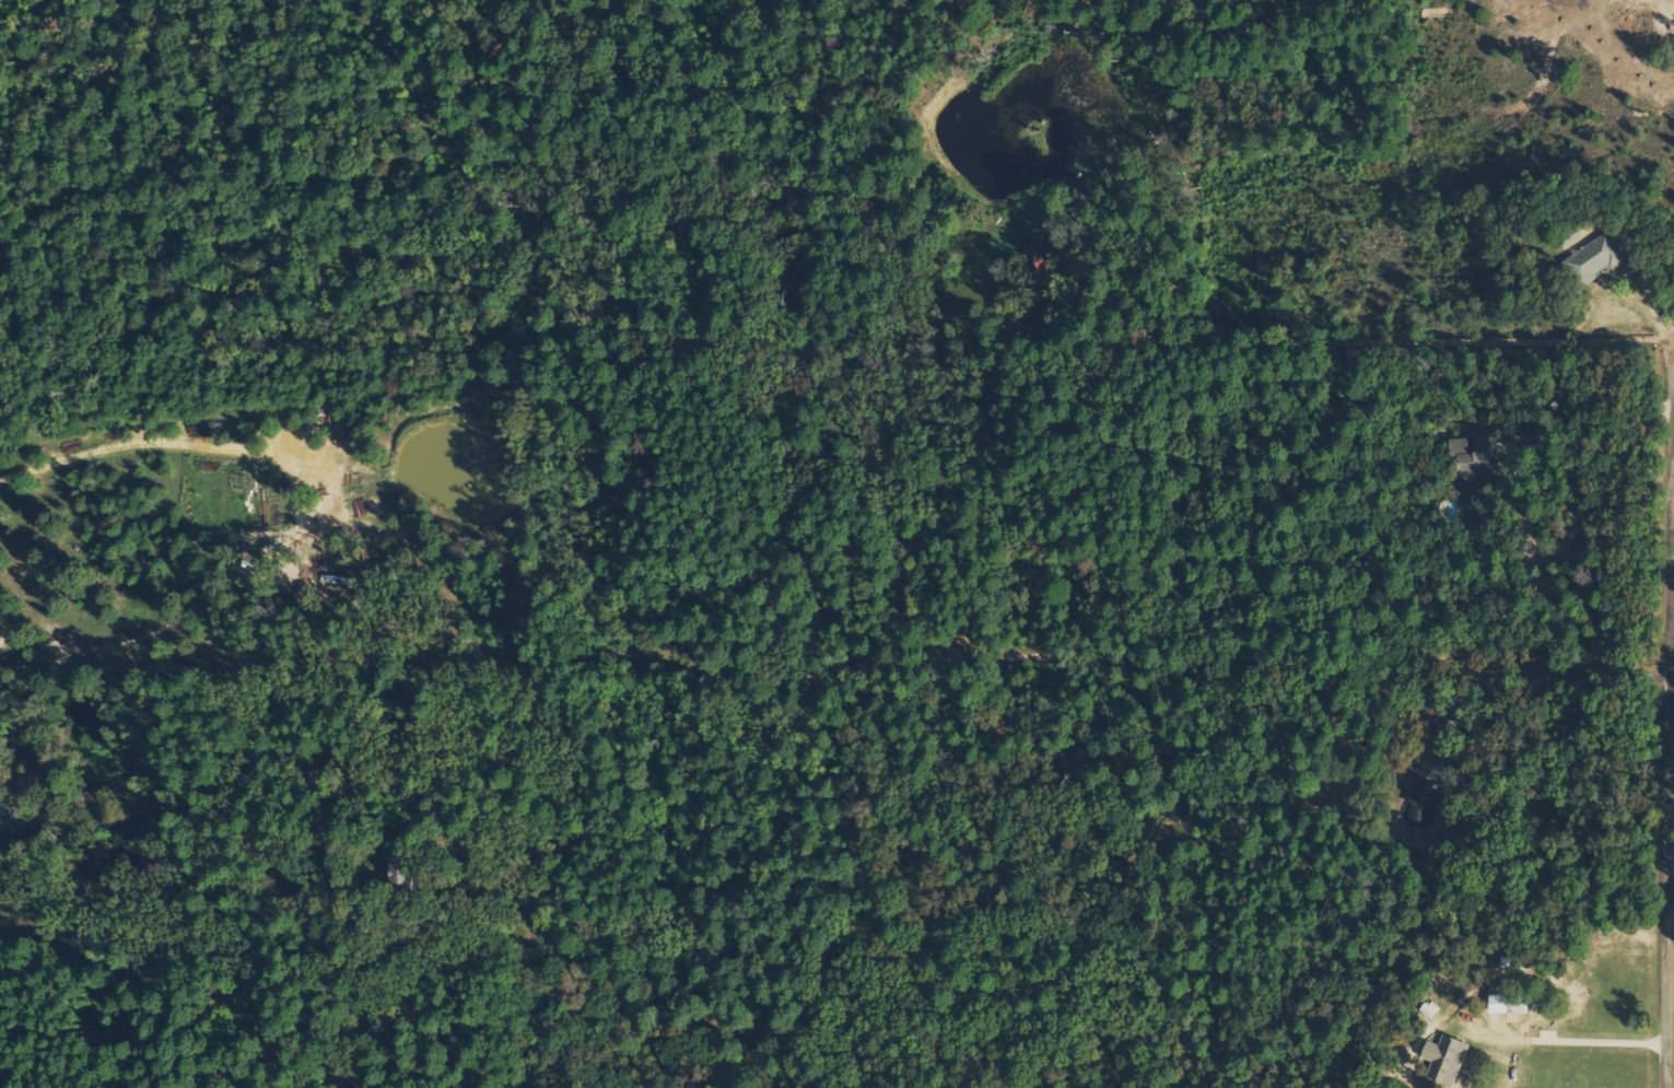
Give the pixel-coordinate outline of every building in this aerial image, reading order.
[(1628,257),(1612,231),(1567,259),(1583,285),(1628,257)] [(1021,280),(1043,281),(1045,235),(1029,234),(1028,244),(1022,244),(1021,280)] [(1448,438),(1449,457),(1456,457),(1457,480),(1476,479),(1476,474),(1503,473),(1503,460),(1493,461),(1492,436),(1448,438)] [(1430,830),(1441,783),(1421,778),(1417,792),(1411,790),(1408,802),(1411,802),(1406,824),(1430,830)] [(396,855),(395,882),(415,882),(415,855),(396,855)] [(1508,1011),(1530,1012),(1530,990),(1509,989),(1508,1011)] [(1455,1086),(1473,1043),(1447,1032),(1441,1044),(1430,1040),(1424,1056),(1435,1061),(1429,1075),(1455,1086)]
